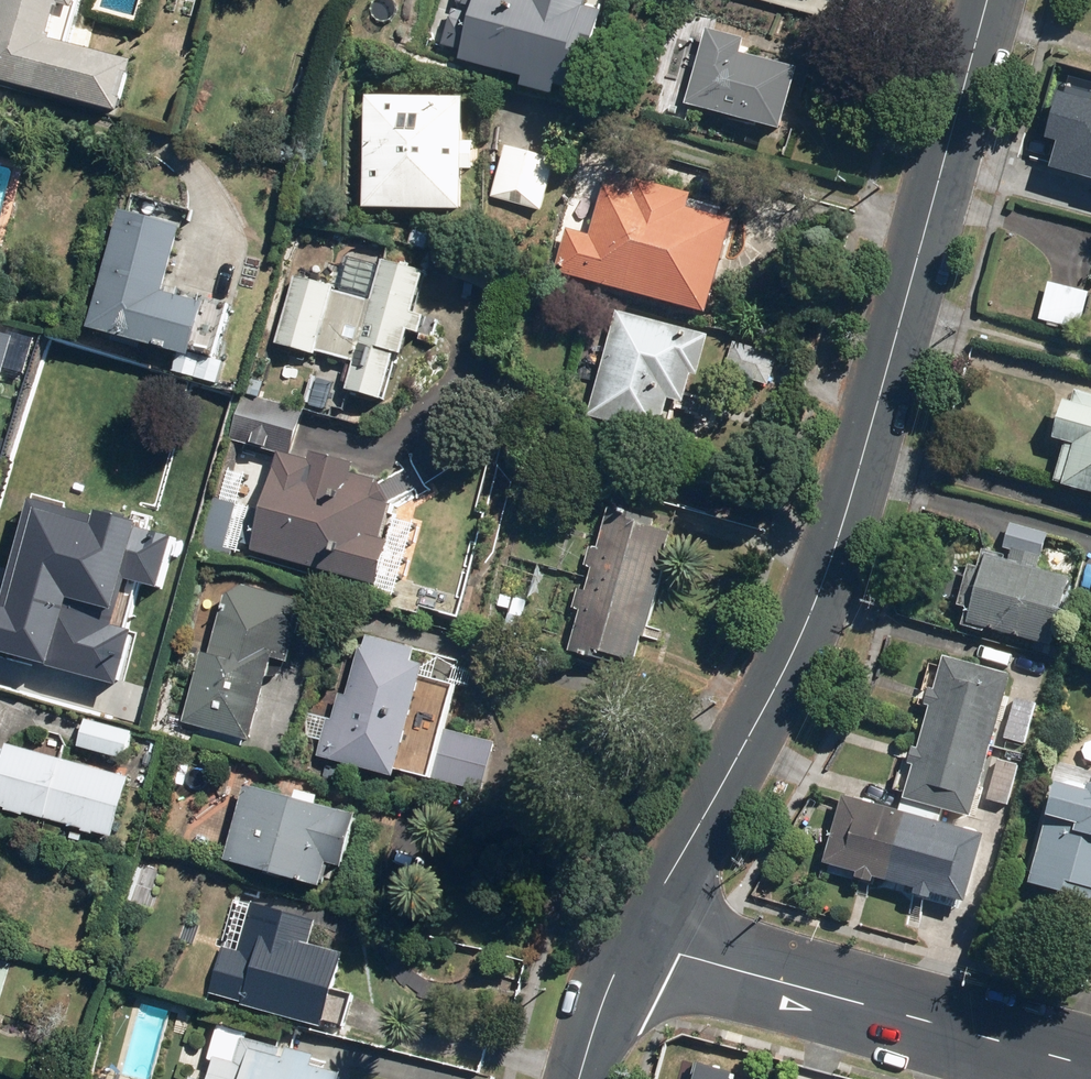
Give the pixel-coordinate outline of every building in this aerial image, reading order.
[(122,121),(137,64),(67,46),(79,0),(0,0),(0,89),(122,121)] [(595,45),(605,9),(591,5),(592,1),(588,0),(452,0),(448,16),(435,13),(427,41),(440,44),(462,51),(459,63),(525,82),(524,88),(559,98),(560,92),(580,97),(589,65),(582,64),(588,43),(595,45)] [(747,56),(748,51),(751,41),(706,29),(684,108),(781,135),(799,70),(747,56)] [(1090,187),(1090,93),(1064,85),(1039,172),(1090,187)] [(479,143),(465,142),(467,102),(368,97),(364,212),(462,216),(464,171),(478,171),(479,143)] [(558,162),(507,147),(491,198),(542,214),(558,162)] [(591,233),(570,227),(556,276),(709,319),(736,223),(694,211),(698,197),(608,172),(591,233)] [(88,331),(175,353),(171,369),(218,381),(222,365),(209,362),(223,307),(166,293),(183,228),(119,212),(88,331)] [(343,395),(384,403),(395,355),(403,357),(407,337),(422,340),(427,318),(416,316),(426,271),(418,269),(379,261),(370,301),(339,295),(341,287),(293,277),(278,348),(350,363),(343,395)] [(675,424),(669,422),(674,402),(685,405),(689,393),(692,378),(701,380),(713,334),(617,310),(589,420),(662,439),(663,435),(672,437),(675,424)] [(0,331),(0,392),(5,371),(26,376),(35,340),(0,331)] [(787,352),(734,340),(726,375),(779,387),(787,352)] [(1063,389),(1048,440),(1067,445),(1057,483),(1090,493),(1090,397),(1063,389)] [(382,545),(395,509),(380,486),(359,478),(362,470),(295,446),(307,412),(265,397),(248,445),(278,455),(268,482),(250,475),(226,543),(328,580),(330,573),(378,590),(393,549),(382,545)] [(121,689),(136,636),(114,629),(126,586),(164,597),(181,540),(43,500),(9,614),(0,611),(0,653),(121,689)] [(566,651),(599,661),(602,653),(640,665),(680,533),(608,511),(566,651)] [(1073,581),(989,558),(970,627),(1054,650),(1073,581)] [(276,663),(297,670),(316,608),(230,582),(223,607),(208,656),(186,725),(251,745),(276,663)] [(332,721),(311,716),(306,738),(319,741),(315,759),(400,781),(429,668),(416,664),(419,651),(354,634),(332,721)] [(945,655),(904,798),(971,817),(1011,673),(945,655)] [(80,722),(74,753),(129,764),(135,733),(80,722)] [(7,746),(0,772),(0,809),(111,841),(129,781),(7,746)] [(1087,791),(1060,783),(1031,885),(1090,902),(1090,777),(1087,791)] [(247,789),(226,866),(328,894),(334,872),(345,875),(360,820),(318,808),(320,802),(295,794),(293,801),(247,789)] [(826,863),(858,872),(856,881),(874,885),(876,877),(916,888),(914,898),(932,902),(934,893),(967,903),(986,837),(845,797),(826,863)] [(161,867),(137,859),(125,896),(149,904),(161,867)] [(239,900),(211,1000),(327,1033),(349,958),(314,948),(321,924),(239,900)] [(0,964),(0,1015),(13,968),(0,964)] [(347,1078),(315,1069),(318,1059),(284,1049),(283,1051),(243,1040),(236,1066),(213,1060),(208,1078),(347,1078)] [(698,1064),(694,1078),(736,1078),(737,1075),(698,1064)]
